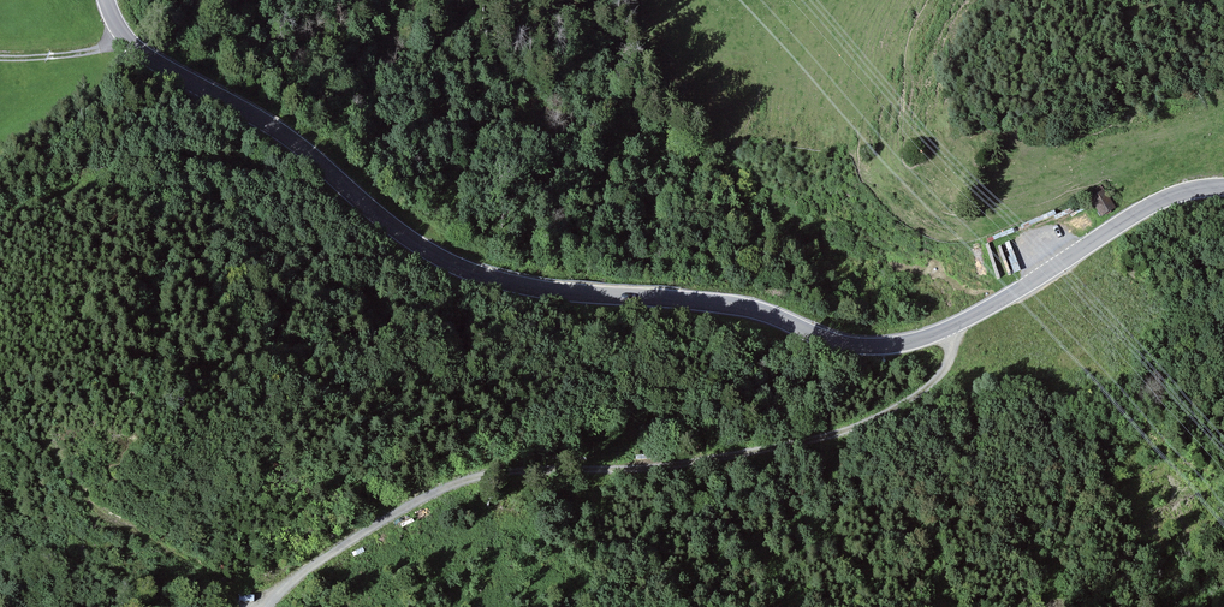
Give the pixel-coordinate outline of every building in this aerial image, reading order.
[(1115,208),(1101,185),(1087,194),(1101,217),(1115,208)]
